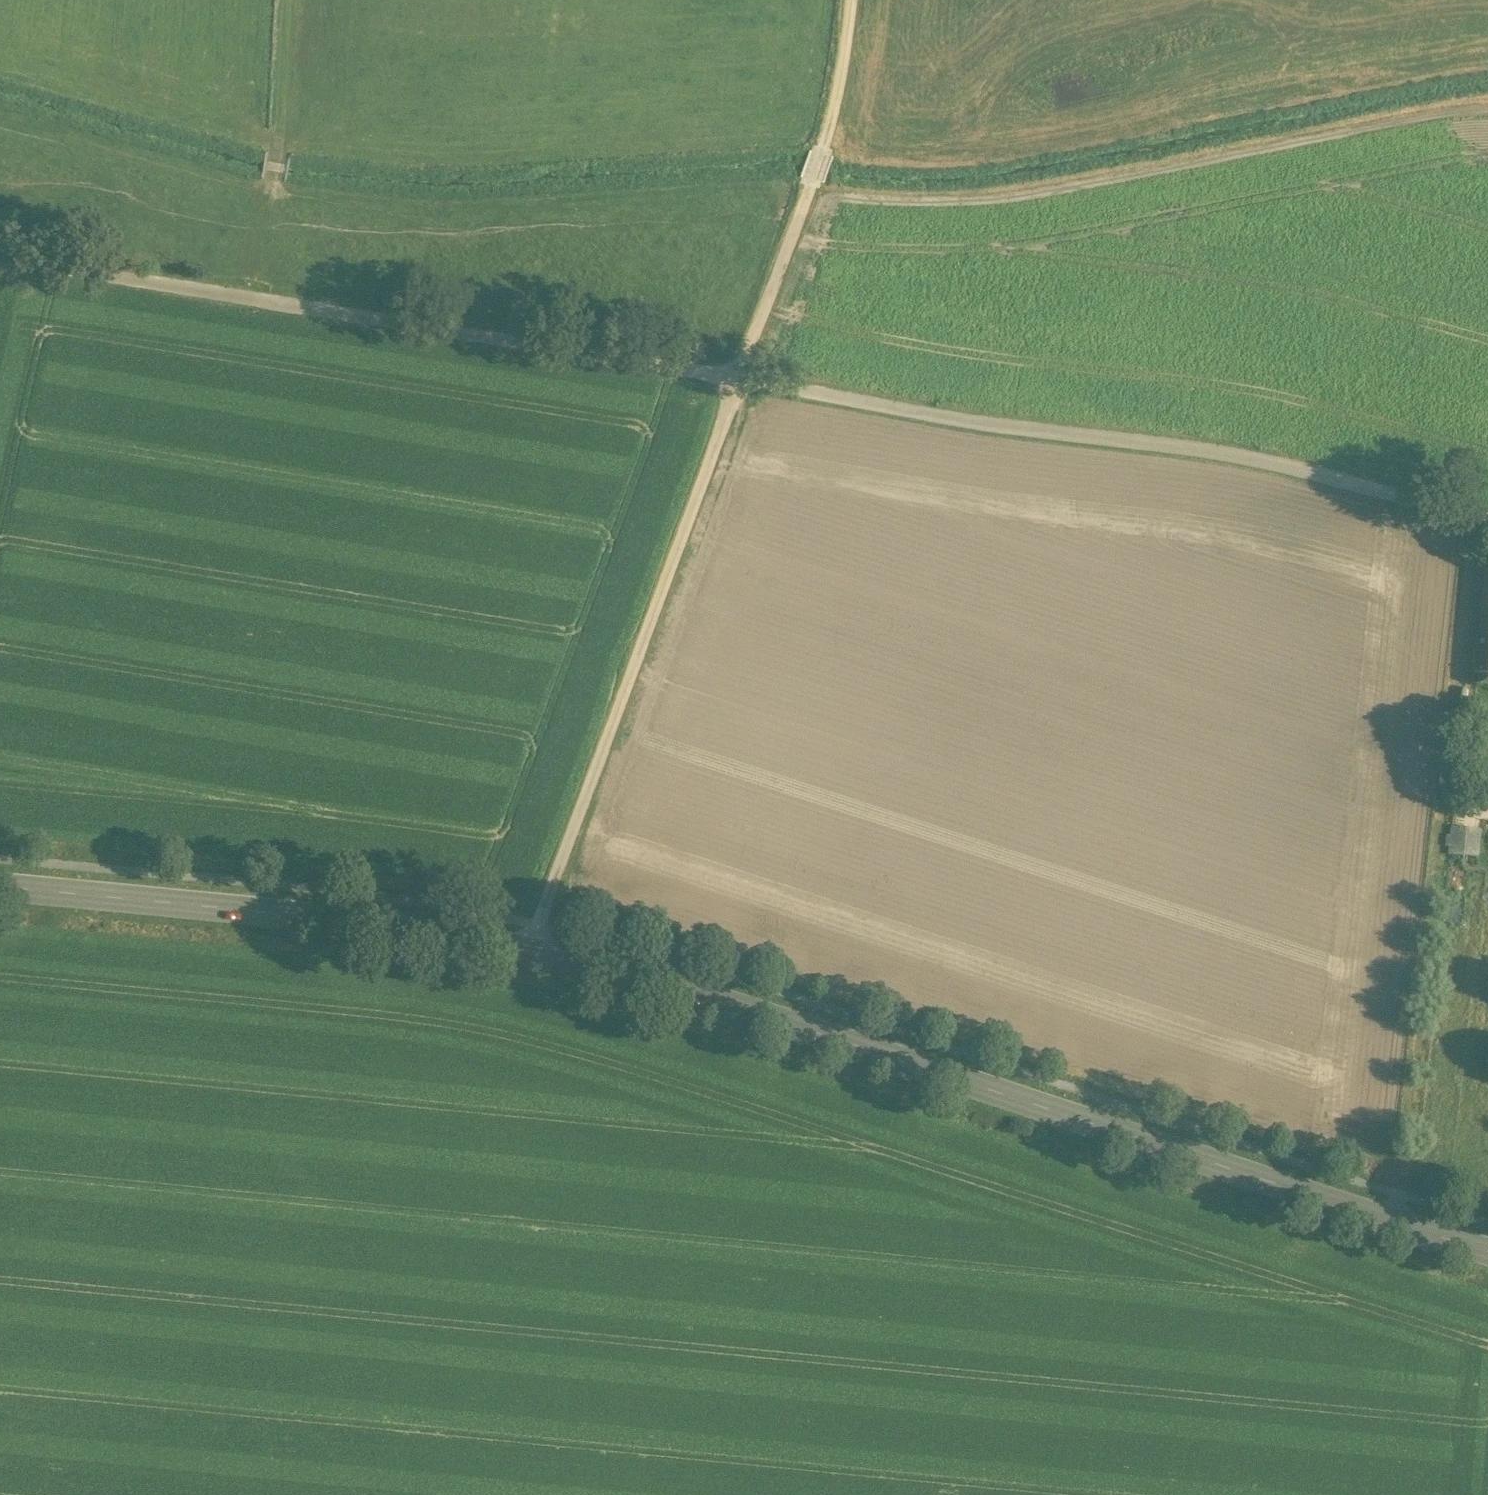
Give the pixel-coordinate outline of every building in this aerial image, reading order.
[(1450,826),(1449,854),(1484,855),(1484,827),(1450,826)]
